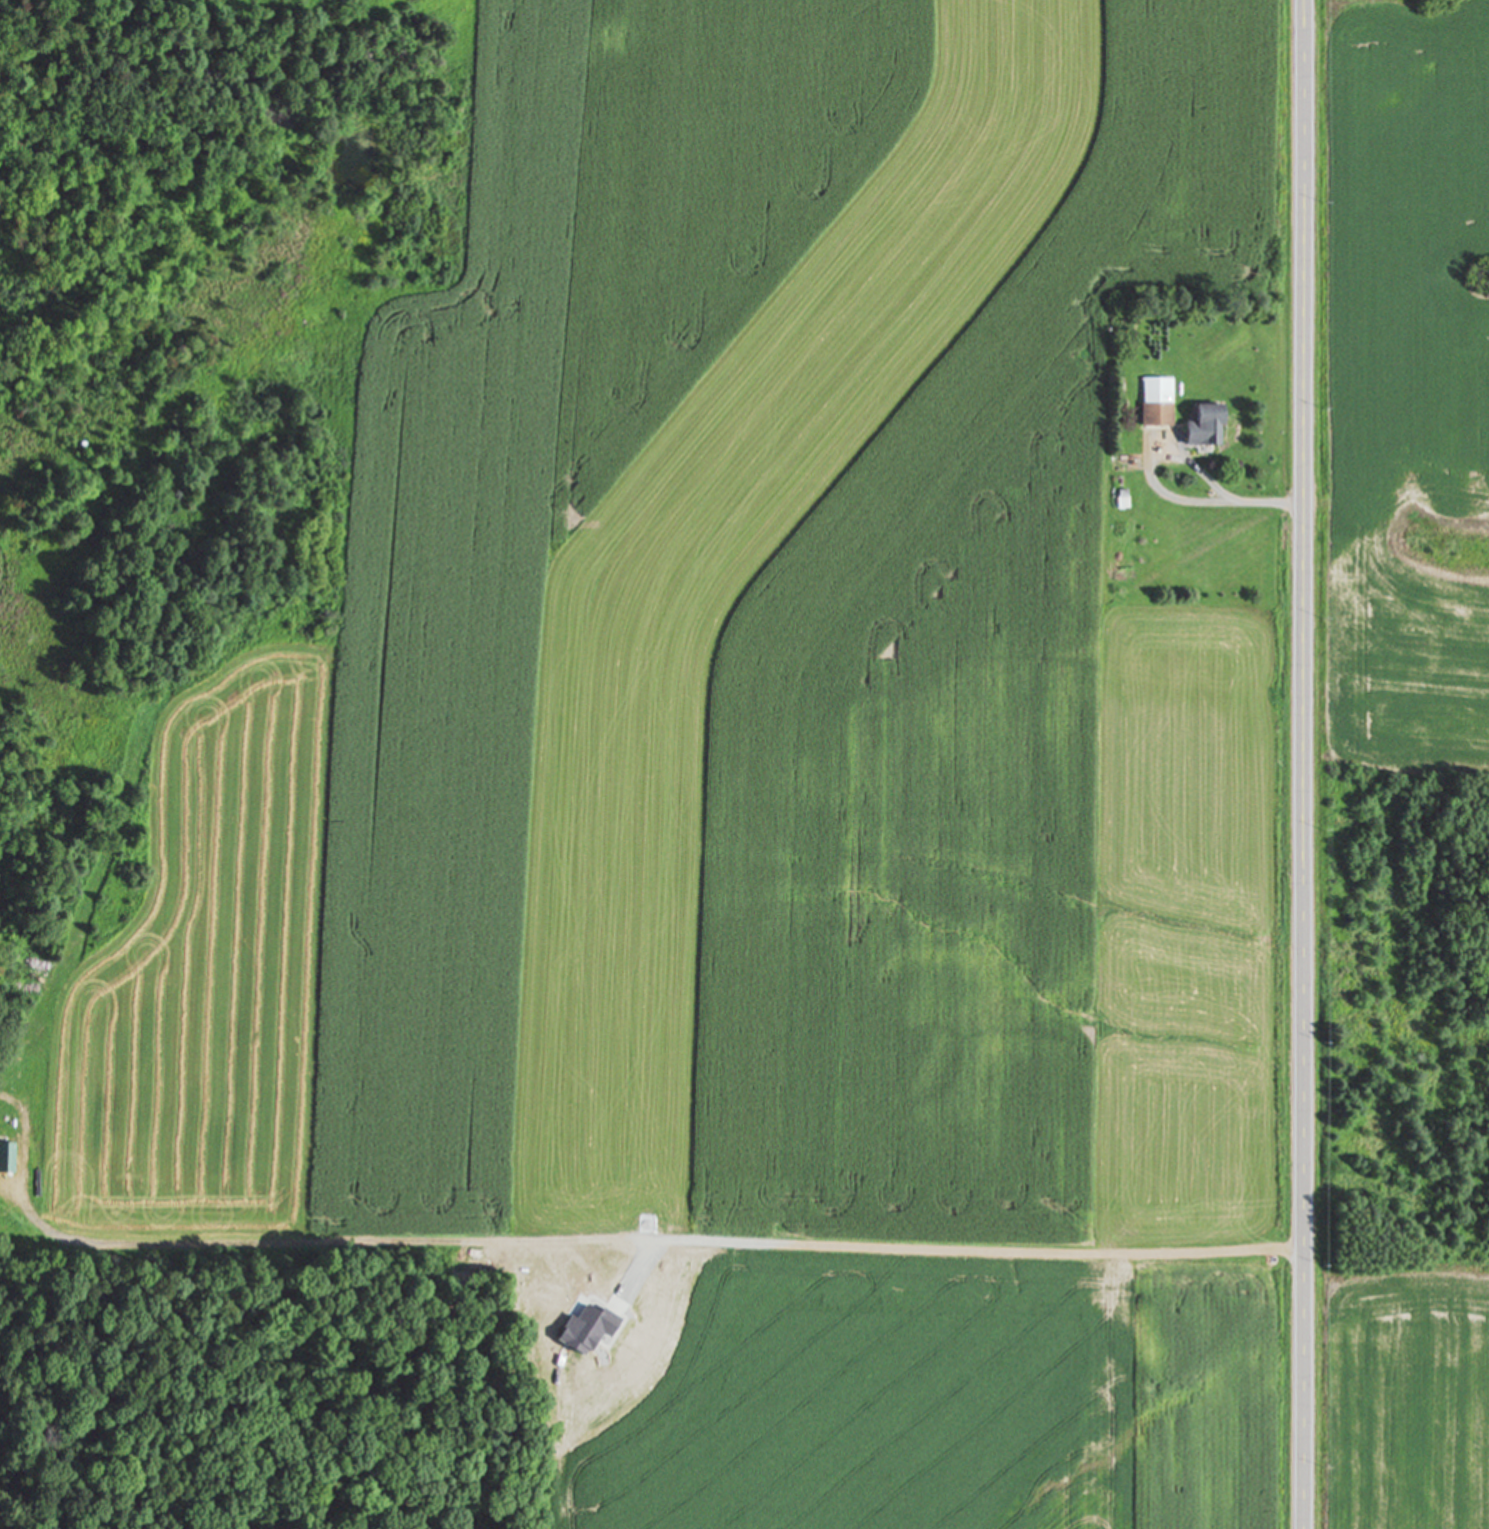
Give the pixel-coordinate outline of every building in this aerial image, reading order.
[(1170,427),(1170,392),(1139,392),(1139,427),(1170,427)] [(1191,422),(1182,422),(1182,446),(1216,446),(1216,405),(1191,405),(1191,422)] [(0,1175),(11,1175),(11,1144),(0,1144),(0,1175)]
